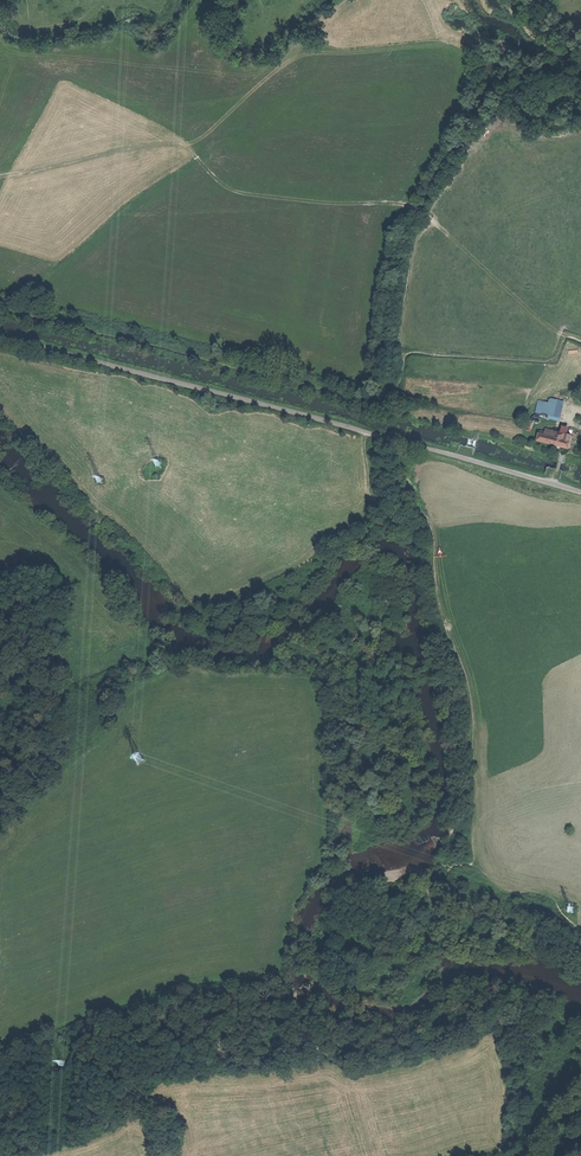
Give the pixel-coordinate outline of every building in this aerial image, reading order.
[(548,415),(548,419),(560,421),(564,400),(550,397),(549,402),(538,400),(536,413),(548,415)] [(536,441),(568,449),(572,436),(567,435),(568,432),(564,431),(564,430),(561,429),(560,433),(545,429),(544,434),(538,433),(536,441)]
